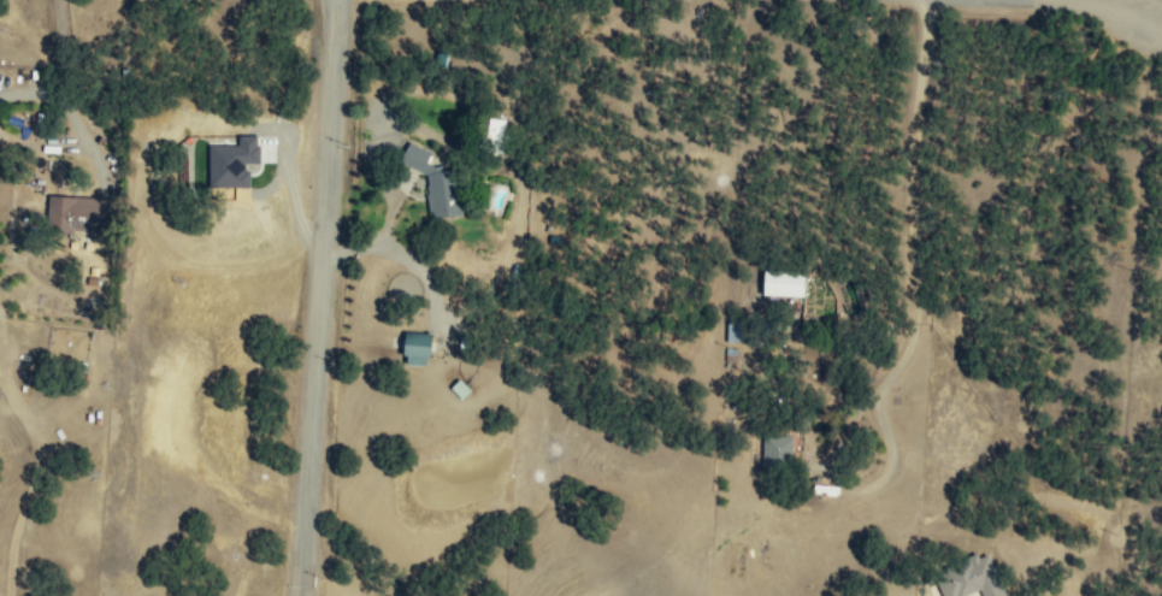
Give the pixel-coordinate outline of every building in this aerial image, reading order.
[(459,215),(454,174),(442,169),(441,164),(437,164),(430,161),(429,151),(407,141),(398,162),(425,174),(427,187),(426,190),(430,219),(459,215)] [(104,230),(105,197),(47,196),(46,228),(104,230)] [(760,296),(801,296),(802,273),(761,272),(760,296)] [(738,322),(726,322),(725,342),(737,343),(738,322)] [(401,364),(427,365),(428,333),(403,332),(401,364)] [(736,362),(736,348),(725,349),(726,362),(736,362)] [(460,399),(469,390),(457,379),(448,388),(460,399)] [(792,436),(762,435),(760,469),(790,470),(792,436)] [(988,555),(934,577),(941,595),(966,595),(979,591),(981,595),(1004,595),(988,555)]
